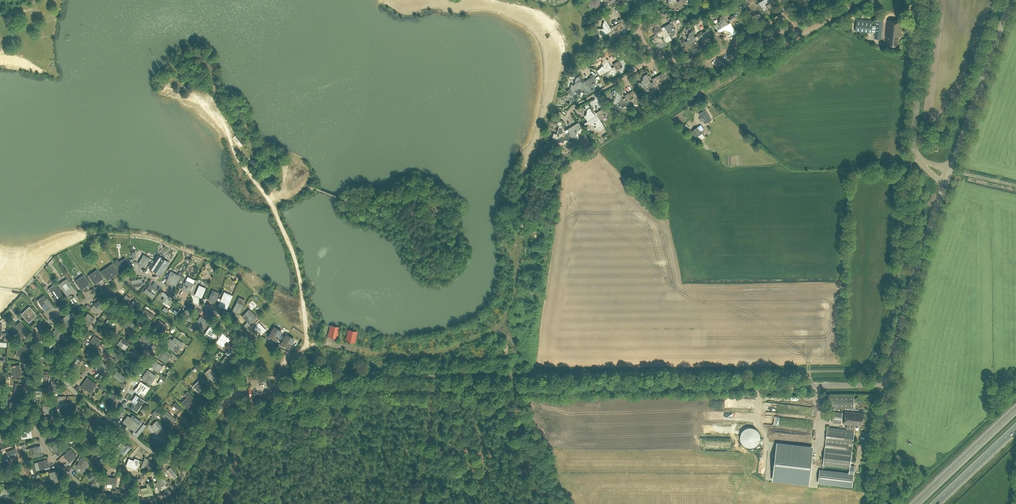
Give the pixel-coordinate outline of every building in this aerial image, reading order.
[(597,9),(610,1),(613,4),(620,0),(592,0),(597,9)] [(678,1),(673,4),(674,4),(676,9),(677,9),(679,10),(679,9),(680,9),(684,7),(685,9),(685,8),(684,5),(682,4),(680,0),(678,1)] [(758,6),(754,0),(747,0),(749,3),(748,8),(749,11),(758,6)] [(764,11),(766,10),(768,5),(768,4),(769,1),(772,0),(762,0),(759,2),(760,5),(764,11)] [(764,11),(760,5),(758,6),(749,11),(752,15),(754,15),(757,14),(763,15),(765,13),(764,11)] [(733,26),(737,24),(737,23),(738,23),(738,22),(738,21),(738,20),(736,16),(737,15),(736,13),(734,14),(735,16),(729,20),(730,22),(733,26)] [(718,30),(724,26),(728,23),(724,17),(726,17),(725,15),(720,17),(719,22),(715,24),(715,26),(718,30)] [(600,37),(608,33),(608,32),(612,30),(604,16),(603,17),(604,20),(605,19),(607,21),(605,22),(603,27),(603,28),(603,29),(603,30),(599,29),(598,32),(601,37),(600,37)] [(874,25),(873,25),(872,25),(873,20),(856,18),(854,31),(871,33),(872,32),(875,32),(874,36),(881,37),(883,18),(875,17),(874,25)] [(655,35),(657,34),(663,30),(658,22),(660,21),(659,19),(653,22),(652,24),(655,29),(654,33),(655,35)] [(622,27),(623,23),(622,21),(621,21),(620,20),(618,21),(619,23),(613,26),(614,29),(617,33),(621,30),(621,29),(622,29),(622,28),(622,27)] [(664,26),(665,29),(670,37),(674,34),(675,32),(673,28),(674,24),(673,21),(672,20),(669,21),(670,23),(664,26)] [(903,21),(888,20),(886,36),(887,37),(886,46),(898,47),(899,37),(901,37),(903,21)] [(733,26),(730,22),(728,23),(724,26),(726,30),(728,31),(729,32),(729,31),(730,31),(734,29),(735,31),(733,26)] [(612,30),(608,32),(608,33),(611,37),(612,37),(611,38),(613,38),(614,38),(618,36),(619,38),(620,37),(617,33),(614,29),(612,30)] [(670,37),(665,29),(663,30),(657,34),(658,36),(663,37),(665,41),(668,42),(672,39),(670,37)] [(693,42),(697,40),(693,34),(695,33),(693,30),(689,33),(688,37),(687,38),(688,39),(687,41),(685,41),(682,43),(685,47),(693,42)] [(701,42),(705,40),(706,39),(706,38),(707,33),(706,31),(703,33),(702,31),(697,34),(698,35),(697,36),(699,38),(701,42)] [(701,42),(699,38),(697,40),(693,42),(695,46),(699,47),(703,45),(704,47),(701,42)] [(601,75),(608,71),(612,68),(608,62),(610,61),(608,59),(602,62),(603,64),(603,66),(598,70),(601,75)] [(617,71),(617,70),(621,68),(622,64),(619,60),(621,59),(613,64),(614,66),(617,71)] [(617,71),(614,66),(612,68),(608,71),(611,75),(612,75),(612,76),(613,76),(613,75),(614,76),(618,73),(620,76),(617,70),(617,71)] [(651,82),(652,84),(656,82),(659,87),(660,87),(661,81),(667,78),(664,72),(652,79),(653,81),(651,82)] [(586,83),(591,92),(595,90),(596,87),(593,86),(594,83),(595,83),(596,80),(593,74),(590,76),(591,77),(584,81),(586,83)] [(645,88),(652,84),(651,82),(646,74),(643,76),(642,80),(641,81),(642,81),(641,83),(638,82),(637,85),(640,89),(642,88),(643,89),(645,88)] [(570,88),(573,92),(584,85),(580,78),(581,78),(580,75),(576,78),(574,85),(571,84),(570,88)] [(656,82),(652,84),(645,88),(646,89),(650,90),(652,91),(652,90),(656,91),(660,89),(659,87),(656,82)] [(591,92),(586,83),(584,85),(573,92),(573,93),(575,92),(577,94),(581,95),(582,92),(589,94),(591,92)] [(628,102),(632,99),(633,98),(633,99),(633,97),(634,93),(633,90),(624,95),(626,98),(628,102)] [(617,103),(623,99),(618,91),(615,93),(614,97),(613,98),(614,98),(613,101),(615,104),(612,106),(615,104),(617,103)] [(631,106),(628,102),(626,98),(623,99),(617,103),(619,106),(624,107),(628,108),(631,106)] [(591,119),(595,116),(592,110),(593,110),(592,107),(590,108),(588,109),(587,114),(586,113),(586,115),(586,116),(589,120),(586,121),(587,121),(589,120),(591,119)] [(600,119),(604,117),(604,116),(605,116),(605,115),(605,114),(605,113),(603,109),(605,108),(596,113),(597,115),(598,115),(600,119)] [(711,120),(705,109),(698,113),(701,118),(700,119),(701,120),(702,120),(704,124),(711,120)] [(591,119),(589,120),(590,122),(595,124),(594,124),(596,124),(597,124),(597,128),(599,128),(604,126),(600,119),(598,115),(597,115),(595,116),(591,119)] [(568,130),(569,133),(573,139),(573,140),(573,141),(574,143),(577,141),(574,137),(575,137),(577,129),(580,130),(581,125),(579,122),(567,129),(568,130)] [(563,136),(567,134),(562,125),(562,124),(559,126),(558,130),(557,130),(557,131),(557,132),(557,133),(554,133),(553,137),(555,140),(557,138),(558,139),(563,136)] [(705,131),(701,125),(691,131),(695,137),(697,136),(700,140),(704,137),(702,133),(705,131)] [(245,142),(238,133),(235,136),(236,137),(234,139),(239,145),(241,143),(242,144),(245,142)] [(573,139),(569,133),(567,134),(563,136),(558,139),(559,141),(563,143),(564,139),(566,140),(566,141),(567,141),(567,140),(572,141),(573,141),(573,140),(573,139)] [(541,227),(531,232),(534,240),(545,235),(541,227)] [(501,242),(513,244),(514,235),(502,233),(501,242)] [(532,256),(543,256),(544,247),(533,246),(532,256)] [(138,263),(145,267),(150,258),(143,255),(138,263)] [(149,268),(159,274),(165,265),(156,259),(149,268)] [(529,270),(539,271),(540,263),(531,261),(529,270)] [(118,267),(122,273),(130,268),(127,262),(118,267)] [(118,273),(112,263),(101,271),(107,280),(118,273)] [(514,264),(502,264),(502,274),(514,273),(514,264)] [(104,278),(97,269),(88,275),(94,284),(104,278)] [(165,281),(174,285),(177,278),(168,274),(165,281)] [(527,276),(527,284),(536,284),(536,276),(527,276)] [(77,283),(81,289),(89,284),(85,277),(77,283)] [(182,289),(189,293),(194,284),(187,280),(182,289)] [(61,286),(67,296),(75,290),(69,281),(61,286)] [(502,281),(500,290),(512,292),(514,283),(502,281)] [(51,292),(54,297),(53,298),(54,300),(60,297),(60,298),(64,296),(58,287),(51,292)] [(195,294),(202,298),(206,289),(203,287),(200,292),(197,290),(195,294)] [(146,288),(144,291),(152,297),(154,294),(146,288)] [(212,290),(208,300),(215,303),(219,293),(212,290)] [(232,295),(224,291),(217,305),(226,309),(232,295)] [(161,295),(166,298),(164,302),(167,304),(172,297),(163,292),(161,295)] [(122,305),(125,307),(131,299),(128,296),(122,305)] [(498,296),(495,305),(506,309),(510,300),(498,296)] [(40,303),(47,313),(55,307),(48,298),(40,303)] [(97,312),(104,303),(98,300),(96,303),(95,303),(91,308),(97,312)] [(127,308),(130,311),(136,303),(133,300),(127,308)] [(170,309),(173,311),(177,306),(180,308),(182,305),(176,301),(170,309)] [(232,311),(238,315),(244,305),(238,302),(237,305),(239,306),(237,309),(234,307),(232,311)] [(519,318),(530,318),(530,313),(531,303),(520,303),(519,318)] [(143,312),(152,318),(154,315),(145,309),(143,312)] [(184,312),(189,315),(187,319),(190,321),(195,315),(186,309),(184,312)] [(483,317),(492,325),(499,319),(490,310),(483,317)] [(23,316),(29,322),(36,315),(34,313),(32,315),(28,311),(23,316)] [(242,316),(249,324),(254,318),(247,311),(242,316)] [(64,320),(62,322),(64,325),(76,318),(72,312),(62,318),(64,320)] [(83,322),(88,326),(94,318),(91,316),(87,322),(84,320),(83,322)] [(106,322),(112,327),(118,318),(116,316),(112,322),(108,319),(106,322)] [(198,319),(207,325),(209,322),(200,316),(198,319)] [(163,332),(168,326),(159,319),(156,323),(154,326),(163,332)] [(126,323),(135,328),(137,325),(128,320),(126,323)] [(29,332),(20,321),(12,328),(22,338),(29,332)] [(474,336),(483,332),(478,321),(469,325),(474,336)] [(253,327),(260,335),(263,332),(259,328),(261,325),(258,322),(253,327)] [(516,324),(517,333),(529,331),(528,322),(516,324)] [(205,332),(208,334),(212,329),(215,332),(217,329),(211,324),(205,332)] [(102,328),(110,334),(113,331),(104,325),(102,328)] [(329,336),(334,337),(334,339),(336,340),(339,327),(335,326),(335,328),(331,327),(329,336)] [(269,336),(277,340),(278,337),(283,340),(281,343),(289,347),(294,339),(286,335),(285,337),(280,334),(281,332),(274,327),(269,336)] [(51,335),(59,340),(64,333),(56,328),(51,335)] [(462,328),(452,332),(456,343),(466,339),(462,328)] [(356,331),(348,330),(346,340),(352,341),(351,343),(353,344),(356,331)] [(143,332),(139,339),(148,345),(153,339),(143,332)] [(216,342),(223,346),(228,338),(222,333),(216,342)] [(373,347),(376,335),(366,333),(364,345),(373,347)] [(440,347),(450,345),(447,333),(437,336),(440,347)] [(103,341),(94,335),(90,342),(92,343),(90,347),(99,354),(101,351),(98,349),(103,341)] [(48,337),(42,346),(45,348),(49,342),(54,345),(56,342),(48,337)] [(165,344),(177,353),(183,343),(174,337),(172,340),(169,338),(165,344)] [(383,349),(393,351),(395,338),(385,337),(383,349)] [(431,337),(421,338),(422,350),(432,349),(431,337)] [(120,341),(128,346),(130,343),(122,338),(120,341)] [(403,338),(402,351),(412,351),(413,339),(403,338)] [(485,345),(477,349),(482,359),(490,355),(485,345)] [(22,346),(19,356),(26,358),(29,348),(22,346)] [(132,350),(137,354),(135,357),(138,359),(142,353),(134,347),(132,350)] [(498,347),(497,357),(505,358),(506,348),(498,347)] [(87,351),(93,356),(92,358),(94,359),(97,354),(89,348),(87,351)] [(163,348),(157,356),(163,360),(168,352),(163,348)] [(468,364),(476,359),(469,349),(461,354),(468,364)] [(111,353),(116,356),(113,361),(116,363),(121,355),(113,350),(111,353)] [(40,351),(35,359),(41,363),(47,356),(40,351)] [(323,365),(333,365),(333,352),(323,352),(323,365)] [(313,354),(304,356),(306,367),(315,366),(313,354)] [(347,354),(342,365),(352,369),(356,358),(347,354)] [(233,361),(226,355),(221,361),(228,367),(233,361)] [(69,366),(73,368),(79,359),(75,357),(69,366)] [(95,369),(102,373),(107,364),(100,360),(95,369)] [(150,366),(158,372),(160,369),(156,366),(158,363),(154,360),(150,366)] [(125,371),(128,373),(134,365),(131,363),(125,371)] [(22,376),(20,365),(12,367),(15,378),(22,376)] [(148,369),(142,377),(148,382),(150,379),(151,381),(153,380),(156,376),(148,369)] [(115,375),(121,379),(119,381),(122,383),(125,378),(117,372),(115,375)] [(206,375),(213,382),(218,377),(214,372),(211,375),(209,372),(206,375)] [(38,376),(43,377),(43,381),(46,382),(47,374),(38,373),(38,376)] [(82,387),(90,393),(96,384),(88,378),(82,387)] [(195,388),(200,393),(207,387),(200,379),(198,381),(200,383),(195,388)] [(51,392),(62,392),(62,388),(56,388),(56,380),(51,380),(51,392)] [(139,384),(136,388),(145,393),(149,387),(140,381),(138,384),(139,384)] [(13,393),(16,394),(16,392),(23,393),(24,384),(21,384),(20,389),(14,388),(13,393)] [(31,397),(40,398),(41,390),(32,389),(31,397)] [(187,402),(184,404),(187,408),(196,400),(188,391),(185,394),(187,397),(184,399),(187,402)] [(103,401),(106,403),(111,397),(114,400),(116,397),(110,392),(103,401)] [(131,402),(135,404),(132,409),(137,412),(144,400),(136,395),(131,402)] [(854,407),(854,395),(829,395),(829,407),(854,407)] [(9,408),(19,409),(20,402),(10,401),(9,408)] [(174,404),(178,409),(175,412),(178,415),(183,409),(176,402),(174,404)] [(61,413),(66,417),(73,407),(68,403),(61,413)] [(43,405),(43,409),(47,409),(47,413),(52,413),(53,406),(43,405)] [(73,413),(81,419),(83,416),(75,410),(73,413)] [(164,413),(171,421),(174,418),(167,411),(164,413)] [(864,413),(845,411),(845,413),(833,411),(832,422),(844,423),(844,424),(862,426),(864,413)] [(128,415),(122,422),(134,431),(142,422),(133,414),(130,417),(128,415)] [(87,420),(85,422),(93,429),(95,426),(87,420)] [(165,430),(156,421),(151,426),(160,436),(165,430)] [(850,465),(850,462),(852,451),(850,451),(851,446),(852,446),(854,430),(853,430),(854,426),(846,425),(845,429),(828,427),(826,443),(825,448),(823,464),(850,467),(849,470),(849,472),(820,469),(818,479),(818,483),(852,487),(852,483),(854,465),(850,465)] [(48,428),(47,432),(51,432),(51,436),(57,436),(58,429),(48,428)] [(97,430),(105,437),(107,434),(99,428),(97,430)] [(784,431),(766,430),(765,436),(783,438),(784,431)] [(80,437),(88,443),(90,440),(82,434),(80,437)] [(754,443),(757,442),(756,438),(743,440),(745,447),(754,445),(754,443)] [(55,445),(59,449),(55,453),(58,455),(64,449),(57,442),(55,445)] [(810,476),(813,447),(779,443),(777,442),(772,481),(809,485),(810,476)] [(91,446),(98,454),(100,451),(94,444),(91,446)] [(115,448),(124,455),(130,447),(127,445),(124,449),(118,444),(115,448)] [(30,447),(32,457),(42,455),(40,445),(30,447)] [(6,452),(9,458),(18,455),(16,448),(6,452)] [(63,456),(68,460),(75,453),(70,449),(63,456)] [(100,464),(103,467),(110,461),(104,455),(101,457),(105,461),(100,464)] [(38,462),(39,465),(44,464),(45,468),(49,467),(47,459),(38,462)] [(79,468),(86,471),(90,462),(84,459),(79,468)] [(177,476),(170,467),(167,470),(174,478),(177,476)] [(52,472),(54,482),(62,480),(59,470),(52,472)] [(154,482),(159,488),(161,487),(160,485),(166,481),(161,473),(160,473),(158,474),(159,474),(155,477),(157,480),(154,482)] [(107,484),(112,484),(112,487),(116,488),(117,478),(108,476),(107,484)] [(122,487),(131,489),(132,477),(123,476),(122,487)] [(140,488),(142,496),(153,494),(151,482),(146,483),(147,487),(140,488)] [(22,502),(26,502),(27,500),(30,500),(32,493),(24,491),(22,502)] [(39,497),(44,503),(47,501),(48,503),(52,501),(45,492),(39,497)]
